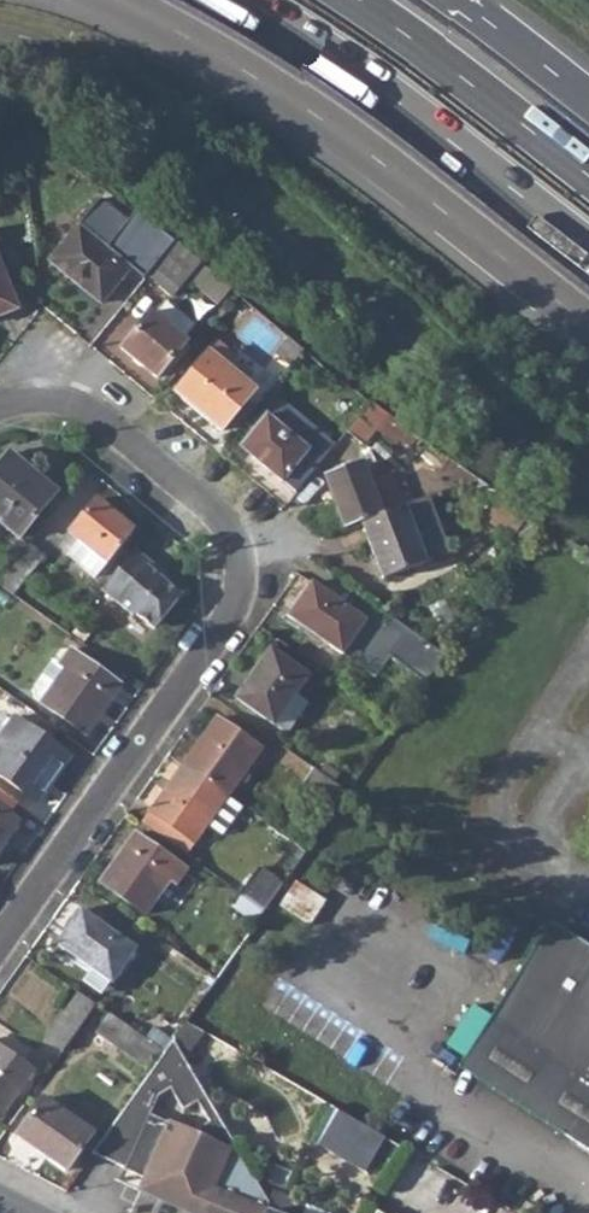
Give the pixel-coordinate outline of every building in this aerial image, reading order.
[(174,241),(140,215),(139,217),(132,212),(114,236),(154,265),(174,241)] [(129,267),(77,224),(48,260),(100,302),(129,267)] [(230,287),(174,241),(154,265),(153,266),(175,285),(183,274),(216,302),(230,287)] [(0,270),(0,314),(15,308),(0,270)] [(194,324),(165,300),(152,315),(149,312),(119,348),(155,377),(185,341),(182,339),(194,324)] [(303,349),(287,337),(254,378),(269,391),(303,349)] [(236,359),(215,342),(174,393),(220,431),(254,390),(228,369),(236,359)] [(405,427),(370,402),(345,432),(361,444),(374,428),(393,444),(405,427)] [(307,450),(265,415),(239,446),(281,481),(307,450)] [(9,453),(0,465),(0,523),(18,538),(56,491),(9,453)] [(379,516),(360,465),(324,478),(343,529),(359,523),(379,516)] [(435,494),(438,504),(472,492),(468,482),(435,494)] [(133,529),(96,499),(69,532),(79,539),(67,553),(95,576),(133,529)] [(427,520),(420,500),(379,516),(359,523),(380,579),(423,564),(409,527),(427,520)] [(167,576),(133,549),(100,589),(131,615),(133,612),(154,629),(181,595),(164,581),(167,576)] [(365,621),(311,583),(287,617),(341,655),(365,621)] [(378,609),(349,654),(380,674),(392,656),(429,680),(446,654),(378,609)] [(120,685),(69,649),(59,664),(64,668),(41,701),(40,702),(86,734),(120,685)] [(306,677),(269,650),(235,699),(285,734),(306,703),(294,695),(306,677)] [(36,697),(41,701),(64,668),(59,664),(52,659),(33,686),(36,697)] [(14,717),(0,736),(0,777),(37,803),(71,756),(14,717)] [(260,750),(216,718),(182,765),(227,796),(260,750)] [(318,772),(333,781),(338,774),(324,764),(318,772)] [(227,796),(182,765),(150,811),(194,843),(227,796)] [(318,772),(313,768),(300,787),(328,807),(333,811),(347,792),(333,781),(318,772)] [(224,832),(243,806),(231,798),(213,824),(224,832)] [(315,824),(322,828),(333,811),(328,807),(315,824)] [(0,809),(0,847),(18,821),(0,809)] [(150,811),(141,823),(185,855),(194,843),(150,811)] [(185,869),(135,833),(100,882),(145,915),(169,880),(175,884),(185,869)] [(281,885),(256,868),(238,892),(264,910),(281,885)] [(314,922),(327,897),(297,881),(283,906),(314,922)] [(264,910),(238,892),(230,904),(256,922),(264,910)] [(136,949),(81,910),(57,945),(112,983),(136,949)] [(551,922),(457,1068),(588,1153),(588,947),(551,922)] [(200,988),(206,992),(215,979),(209,976),(200,988)] [(67,1008),(84,1020),(95,1006),(77,993),(67,1008)] [(84,1020),(67,1008),(44,1039),(62,1052),(84,1020)] [(159,1051),(108,1015),(95,1034),(146,1069),(159,1051)] [(142,1083),(163,1098),(187,1066),(172,1040),(142,1083)] [(0,1048),(0,1118),(33,1072),(0,1048)] [(90,1134),(41,1098),(18,1131),(48,1152),(45,1157),(64,1171),(90,1134)] [(317,1141),(365,1170),(383,1138),(335,1110),(317,1141)] [(147,1115),(123,1170),(143,1179),(138,1190),(191,1212),(265,1212),(266,1210),(268,1204),(231,1141),(227,1151),(147,1115)] [(15,1135),(45,1157),(48,1152),(18,1131),(15,1135)] [(524,1203),(519,1212),(539,1212),(524,1203)]
